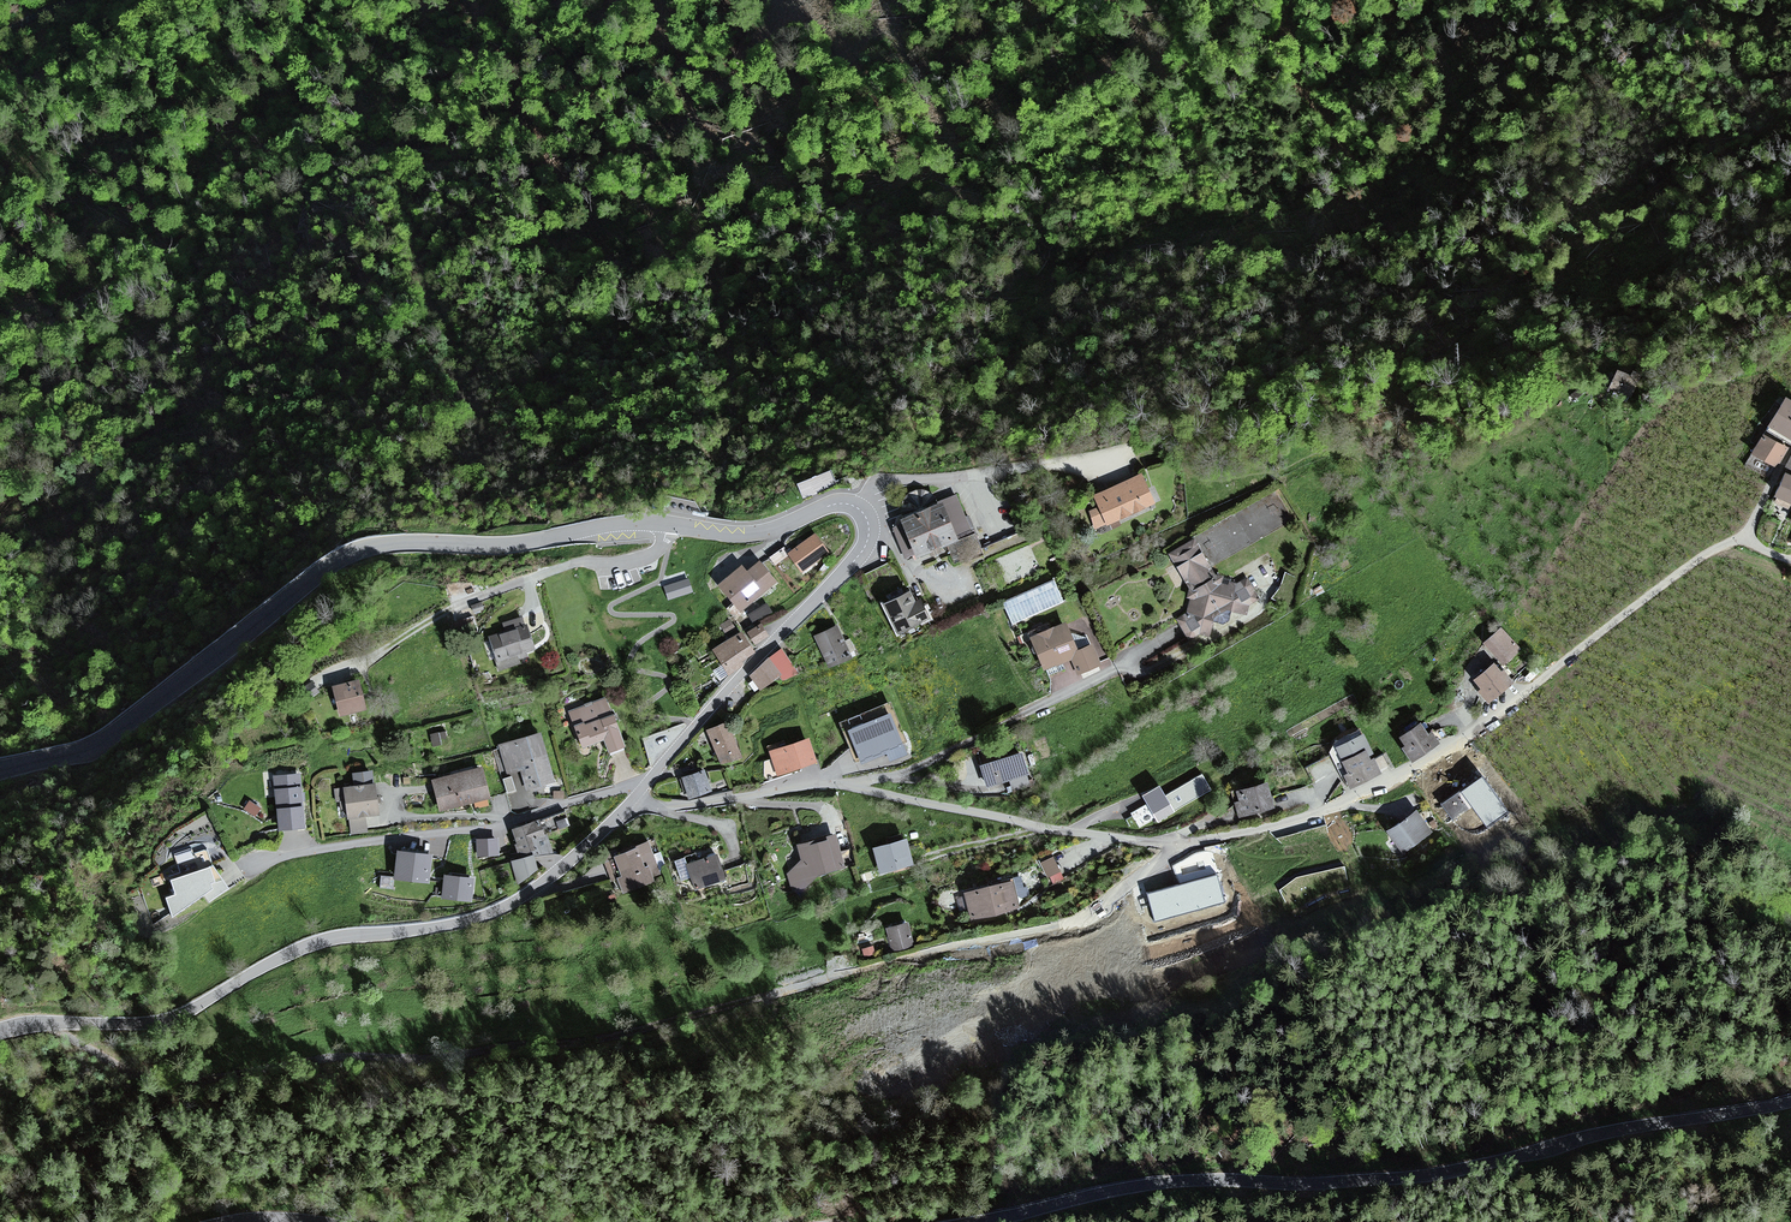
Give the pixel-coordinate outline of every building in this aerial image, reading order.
[(1631,377),(1618,371),(1609,389),(1615,392),(1613,395),(1625,401),(1628,396),(1630,397),(1640,375),(1634,372),(1631,377)] [(1790,438),(1790,402),(1787,400),(1771,425),(1790,438)] [(1786,449),(1763,436),(1753,454),(1775,467),(1786,449)] [(833,470),(798,480),(802,492),(836,482),(833,470)] [(1146,474),(1097,493),(1102,505),(1087,511),(1094,528),(1158,503),(1146,474)] [(1786,474),(1778,496),(1790,502),(1790,476),(1786,474)] [(907,517),(893,527),(902,557),(917,552),(920,563),(946,553),(952,566),(981,554),(980,547),(959,495),(948,498),(948,500),(942,503),(933,490),(923,489),(913,494),(905,503),(907,517)] [(817,533),(789,552),(802,571),(830,552),(817,533)] [(1198,541),(1171,553),(1189,589),(1186,611),(1175,619),(1186,641),(1197,635),(1207,640),(1212,628),(1229,618),(1240,621),(1244,607),(1256,600),(1244,576),(1234,581),(1214,574),(1198,541)] [(745,565),(719,584),(739,610),(777,581),(762,560),(749,570),(745,565)] [(686,571),(664,575),(665,581),(687,577),(686,571)] [(692,591),(688,579),(664,587),(668,599),(692,591)] [(914,590),(886,602),(898,632),(931,619),(923,599),(918,601),(914,590)] [(754,620),(772,608),(766,600),(748,612),(754,620)] [(482,602),(472,604),(474,613),(484,611),(482,602)] [(526,626),(524,617),(503,622),(505,631),(487,635),(496,670),(512,666),(510,657),(536,651),(529,625),(526,626)] [(1082,617),(1032,636),(1044,669),(1071,659),(1076,673),(1100,664),(1082,617)] [(760,624),(747,631),(754,643),(767,636),(760,624)] [(845,651),(836,626),(812,635),(825,668),(844,661),(841,652),(845,651)] [(1520,651),(1500,628),(1482,644),(1502,667),(1520,651)] [(752,651),(741,632),(713,648),(727,674),(752,651)] [(780,648),(750,675),(758,691),(794,673),(780,648)] [(1497,673),(1490,663),(1468,679),(1486,703),(1511,684),(1501,670),(1497,673)] [(361,677),(333,683),(341,716),(368,709),(361,677)] [(316,681),(307,686),(313,696),(322,691),(316,681)] [(606,698),(570,710),(581,747),(602,740),(607,754),(626,748),(615,714),(611,715),(606,698)] [(838,722),(855,763),(907,742),(889,701),(838,722)] [(727,722),(706,729),(718,763),(738,756),(727,722)] [(1425,733),(1420,723),(1399,734),(1404,744),(1400,746),(1409,763),(1438,747),(1430,730),(1425,733)] [(445,731),(429,734),(431,746),(447,742),(445,731)] [(541,733),(496,744),(504,775),(519,771),(524,791),(554,784),(541,733)] [(1363,734),(1337,744),(1346,766),(1342,768),(1349,786),(1387,770),(1381,754),(1372,758),(1363,734)] [(790,749),(756,757),(761,778),(795,770),(790,749)] [(1027,776),(1021,754),(979,764),(985,786),(1027,776)] [(298,766),(275,767),(277,815),(280,815),(281,830),(307,828),(306,804),(303,804),(302,772),(298,772),(298,766)] [(484,767),(431,779),(438,810),(469,803),(471,810),(487,806),(485,799),(491,798),(484,767)] [(353,770),(354,782),(375,781),(375,769),(353,770)] [(702,771),(680,776),(686,798),(707,792),(702,771)] [(1211,790),(1201,773),(1167,794),(1158,780),(1136,793),(1142,804),(1130,812),(1132,816),(1126,819),(1130,826),(1136,822),(1139,827),(1153,819),(1156,825),(1176,813),(1175,811),(1211,790)] [(510,777),(501,779),(505,794),(514,791),(510,777)] [(1507,811),(1483,777),(1443,805),(1453,819),(1473,804),(1488,825),(1507,811)] [(1269,782),(1234,791),(1237,802),(1231,803),(1235,819),(1273,809),(1269,794),(1272,794),(1269,782)] [(380,817),(379,784),(333,786),(333,799),(338,799),(338,809),(346,808),(347,829),(364,828),(364,818),(380,817)] [(560,791),(550,791),(550,800),(560,799),(560,791)] [(248,801),(243,809),(255,817),(260,808),(248,801)] [(1414,811),(1380,830),(1392,852),(1427,833),(1414,811)] [(569,826),(565,812),(540,820),(512,829),(520,854),(534,849),(530,838),(545,834),(569,826)] [(840,867),(834,834),(827,834),(828,838),(817,841),(815,836),(796,841),(799,858),(784,872),(788,891),(812,880),(812,875),(840,867)] [(498,840),(477,841),(477,855),(499,854),(498,840)] [(911,865),(906,840),(872,847),(878,872),(911,865)] [(659,874),(647,844),(613,857),(615,861),(606,864),(612,880),(614,879),(620,893),(653,880),(652,877),(659,874)] [(413,854),(399,852),(396,878),(428,883),(431,856),(413,854)] [(532,854),(509,860),(516,885),(537,870),(532,854)] [(724,878),(716,854),(687,863),(685,856),(672,860),(678,880),(689,877),(693,887),(724,878)] [(1226,902),(1214,856),(1175,867),(1180,887),(1150,895),(1156,920),(1226,902)] [(1056,872),(1050,857),(1036,862),(1042,877),(1056,872)] [(162,898),(170,918),(203,895),(208,903),(228,889),(211,865),(167,880),(172,895),(162,898)] [(473,879),(446,877),(443,897),(470,901),(471,892),(473,879)] [(1015,910),(1010,882),(961,890),(962,893),(951,895),(953,912),(963,910),(964,918),(1015,910)] [(911,948),(906,922),(884,926),(889,952),(911,948)] [(871,954),(869,946),(858,949),(859,957),(871,954)]
